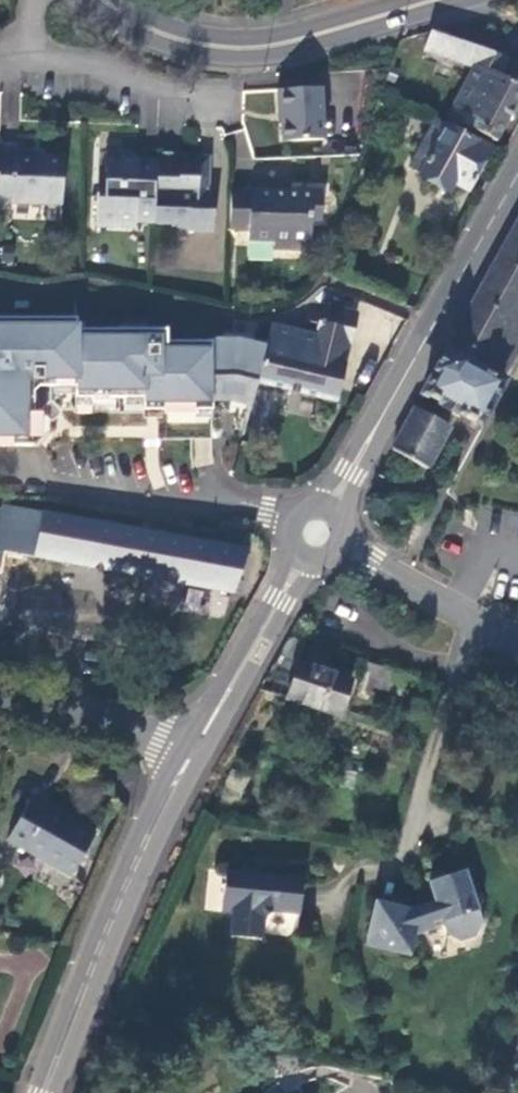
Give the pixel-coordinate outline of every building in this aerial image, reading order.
[(495,141),(517,99),(517,85),(501,76),(509,60),(510,58),(431,30),(424,50),(474,68),(445,119),(495,141)] [(325,138),(321,88),(278,91),(279,111),(282,111),(284,140),(325,138)] [(489,152),(435,120),(410,168),(420,174),(419,177),(448,194),(457,180),(471,187),(489,152)] [(9,211),(9,202),(56,206),(59,158),(42,157),(32,158),(31,150),(14,149),(14,146),(0,145),(0,210),(9,211)] [(156,162),(155,221),(178,223),(179,227),(190,227),(190,232),(213,233),(214,204),(211,204),(211,186),(200,186),(200,158),(180,156),(180,153),(157,152),(156,162)] [(138,226),(155,228),(155,221),(156,162),(137,161),(131,154),(103,153),(103,168),(102,196),(94,195),(93,229),(137,231),(138,226)] [(200,186),(211,186),(211,158),(200,158),(200,186)] [(94,167),(94,195),(102,196),(103,168),(94,167)] [(230,193),(229,234),(245,234),(245,241),(273,243),(273,252),(300,254),(320,194),(246,190),(246,194),(230,193)] [(517,312),(517,220),(420,395),(476,427),(501,384),(500,383),(486,376),(517,312)] [(257,383),(337,401),(357,312),(324,305),(323,309),(318,334),(298,330),(272,324),(267,345),(257,383)] [(310,306),(301,313),(298,330),(318,334),(323,309),(310,306)] [(486,376),(500,383),(517,349),(517,312),(486,376)] [(40,447),(50,437),(50,421),(41,412),(34,412),(33,394),(39,388),(50,388),(50,402),(60,411),(77,411),(77,399),(93,399),(93,402),(110,402),(110,399),(145,398),(145,411),(181,410),(181,414),(197,414),(197,410),(213,410),(213,401),(213,394),(233,394),(253,400),(257,383),(267,345),(240,339),(213,339),(213,341),(167,342),(167,330),(147,330),(146,326),(122,326),(122,330),(86,330),(86,324),(76,324),(76,319),(0,320),(0,448),(40,447)] [(41,412),(50,421),(60,411),(50,402),(50,388),(39,388),(33,394),(34,412),(41,412)] [(233,394),(233,401),(252,406),(253,400),(233,394)] [(415,408),(391,449),(427,470),(450,428),(415,408)] [(248,551),(42,512),(34,556),(233,594),(248,551)] [(305,642),(289,637),(261,689),(287,696),(286,700),(340,717),(352,680),(298,662),(305,642)] [(382,666),(365,661),(358,683),(374,689),(382,666)] [(382,666),(374,689),(399,697),(406,674),(382,666)] [(95,834),(31,797),(7,840),(71,876),(95,834)] [(303,882),(229,864),(219,909),(231,912),(227,936),(258,942),(264,919),(275,912),(294,916),(303,882)] [(408,911),(373,902),(362,947),(408,957),(415,929),(438,921),(445,936),(459,942),(474,937),(481,923),(476,908),(478,901),(474,890),(470,889),(462,870),(426,881),(434,902),(408,911)]
